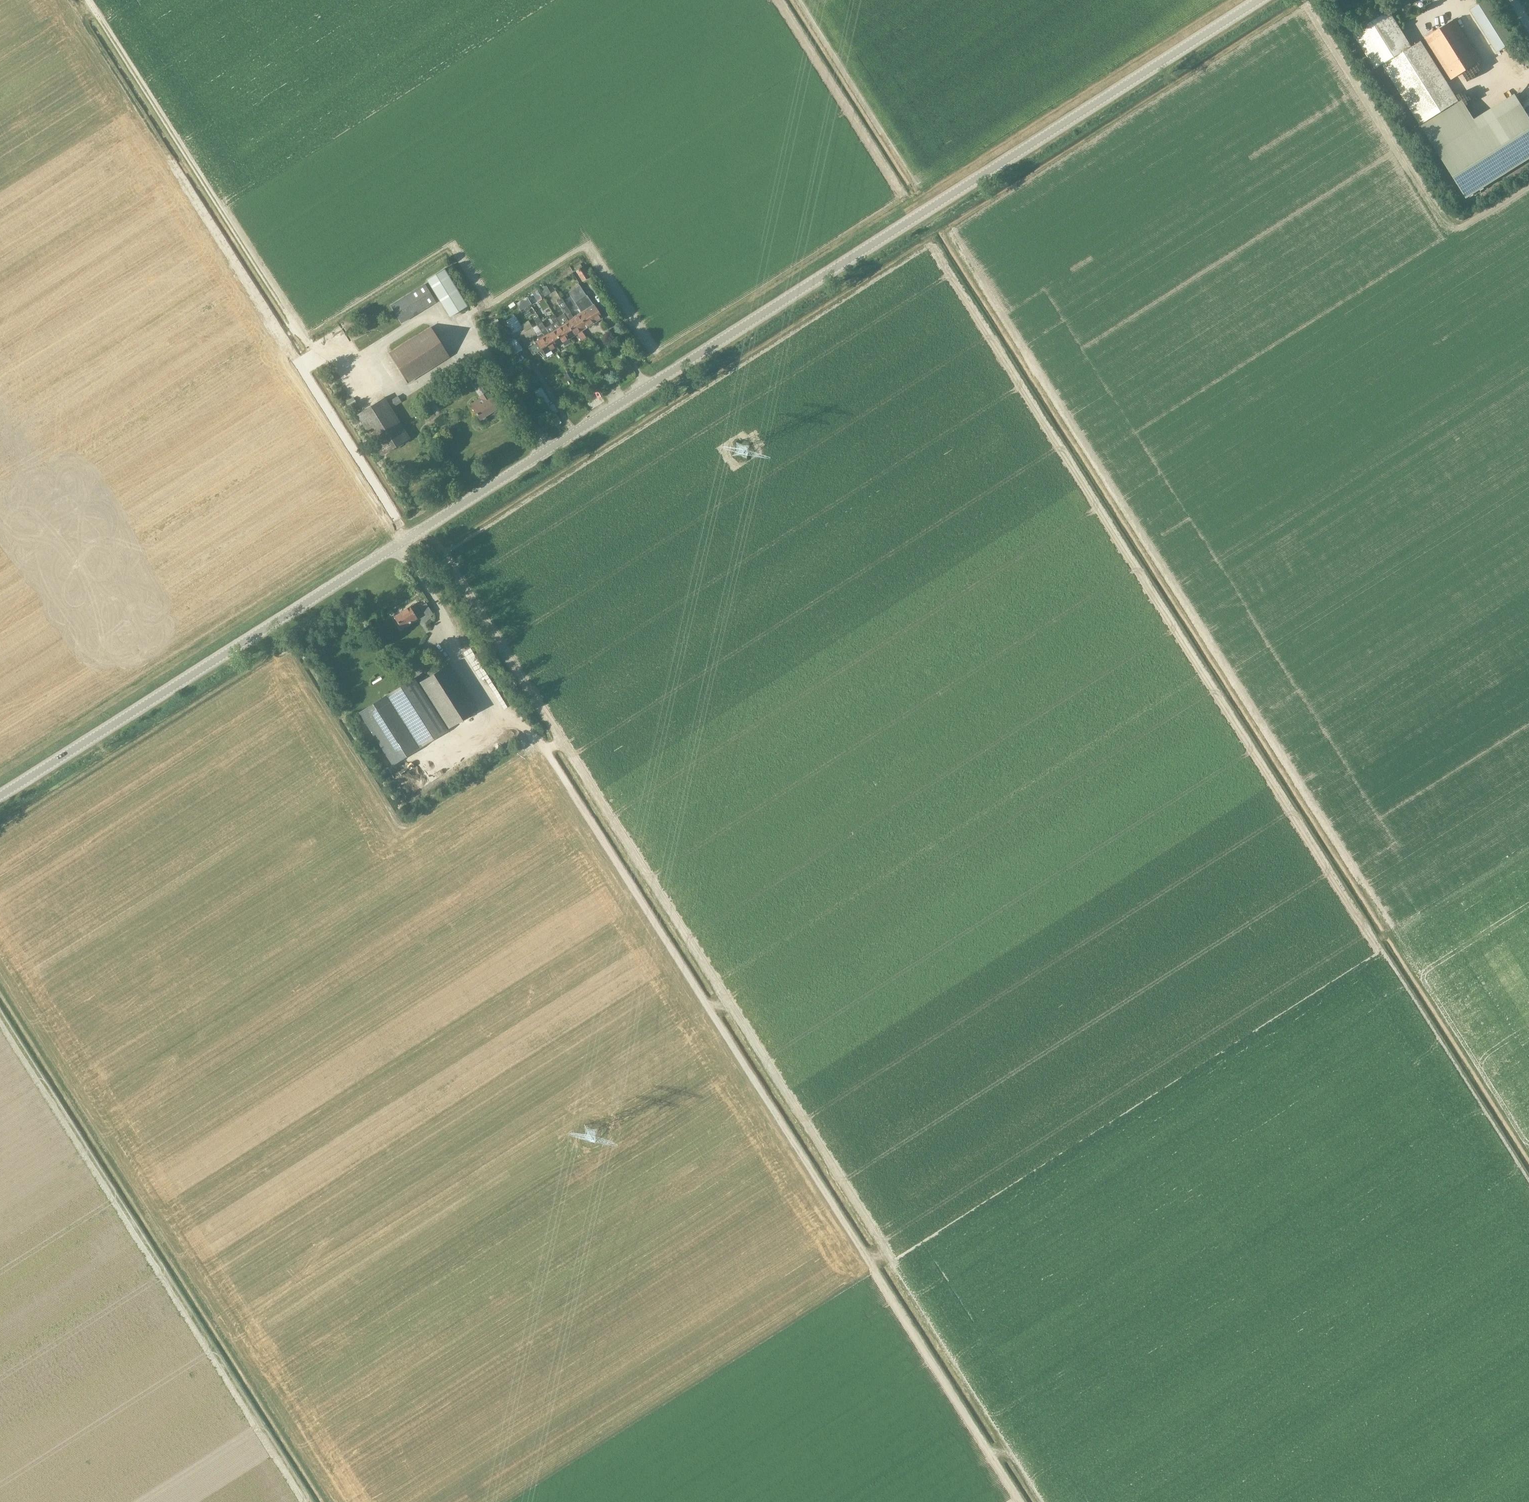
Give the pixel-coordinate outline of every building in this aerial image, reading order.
[(1495,52),(1512,42),(1485,0),(1469,10),(1495,52)] [(1389,11),(1352,34),(1353,34),(1376,69),(1375,70),(1382,66),(1420,126),(1458,101),(1420,41),(1412,47),(1389,11)] [(1451,79),(1480,61),(1454,20),(1425,39),(1451,79)] [(1467,85),(1473,78),(1470,75),(1463,82),(1467,85)] [(1528,158),(1528,117),(1514,94),(1474,119),(1462,100),(1421,126),(1466,198),(1528,158)] [(582,268),(576,272),(583,283),(589,279),(582,268)] [(444,270),(427,281),(451,318),(468,308),(444,270)] [(389,305),(401,323),(435,302),(435,301),(428,289),(424,283),(389,305)] [(601,318),(586,295),(580,285),(569,292),(581,313),(573,318),(581,331),(601,318)] [(573,318),(561,298),(556,301),(564,313),(556,318),(569,338),(581,331),(573,318)] [(569,338),(556,318),(554,314),(549,317),(553,323),(545,328),(557,346),(569,338)] [(512,332),(521,326),(515,316),(505,321),(512,332)] [(545,328),(542,322),(538,317),(534,320),(538,326),(534,329),(540,339),(536,341),(544,354),(557,346),(545,328)] [(408,383),(448,358),(430,328),(389,354),(408,383)] [(346,347),(350,344),(344,333),(339,336),(346,347)] [(504,342),(511,353),(521,347),(514,336),(504,342)] [(530,351),(533,355),(540,351),(537,346),(530,351)] [(470,405),(480,420),(498,408),(491,398),(487,392),(483,394),(484,396),(470,405)] [(387,402),(390,407),(391,408),(401,401),(397,395),(387,402)] [(356,415),(379,452),(381,456),(409,439),(383,398),(356,415)] [(415,615),(421,612),(415,603),(410,607),(394,617),(401,628),(417,618),(415,615)] [(392,764),(420,747),(449,728),(448,728),(478,709),(449,664),(420,683),(418,684),(414,678),(360,713),(392,764)]
